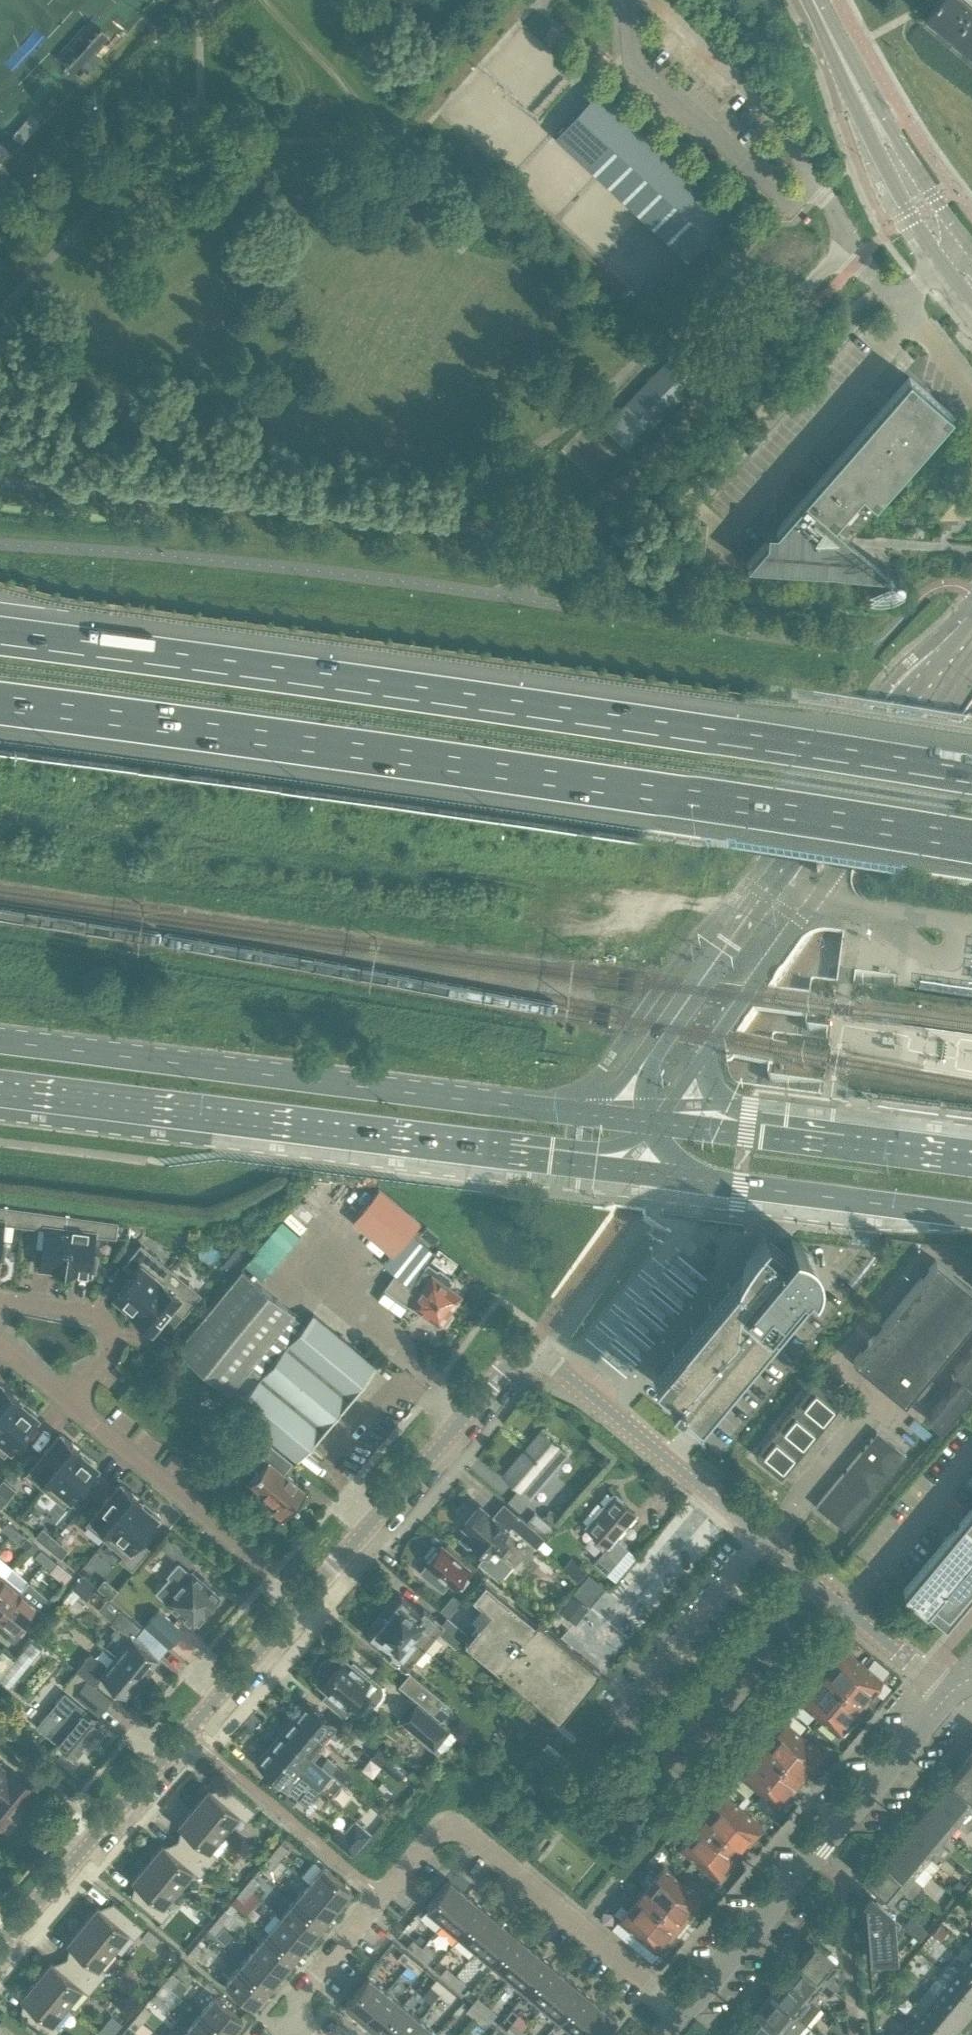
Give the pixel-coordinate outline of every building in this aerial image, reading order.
[(926,14),(927,15),(930,13),(971,48),(971,0),(938,0),(926,14)] [(600,86),(554,135),(688,259),(727,217),(733,210),(673,154),(667,149),(600,86)] [(651,426),(705,370),(707,368),(682,344),(626,402),(603,425),(628,449),(651,426)] [(846,535),(952,414),(909,376),(775,529),(767,528),(766,540),(746,563),(892,573),(846,535)] [(428,1263),(434,1254),(409,1233),(419,1222),(379,1187),(378,1188),(374,1193),(352,1219),(392,1253),(383,1263),(395,1273),(387,1284),(411,1302),(410,1303),(439,1323),(440,1322),(443,1324),(450,1315),(447,1313),(460,1294),(448,1285),(451,1280),(449,1278),(450,1277),(439,1268),(437,1270),(428,1263)] [(0,1207),(0,1259),(3,1259),(5,1244),(0,1243),(3,1223),(24,1225),(26,1210),(0,1207)] [(64,1270),(71,1216),(26,1210),(24,1225),(45,1228),(42,1248),(37,1248),(35,1263),(40,1264),(40,1266),(64,1270)] [(118,1221),(71,1215),(64,1269),(77,1271),(77,1270),(89,1272),(89,1269),(95,1270),(97,1254),(91,1254),(94,1234),(116,1236),(118,1221)] [(438,1236),(426,1226),(421,1232),(432,1242),(438,1236)] [(696,1408),(779,1314),(805,1281),(803,1280),(807,1275),(809,1277),(810,1277),(811,1272),(812,1266),(812,1261),(811,1256),(808,1251),(806,1247),(803,1244),(800,1241),(796,1239),(792,1237),(790,1237),(790,1239),(781,1250),(770,1241),(764,1235),(759,1239),(755,1244),(751,1249),(747,1254),(744,1259),(745,1260),(652,1371),(658,1376),(672,1387),(668,1391),(678,1399),(681,1395),(696,1408)] [(238,1248),(240,1238),(226,1236),(224,1246),(238,1248)] [(170,1268),(140,1243),(123,1264),(133,1273),(115,1295),(117,1297),(116,1299),(133,1313),(170,1268)] [(971,1320),(971,1289),(936,1259),(853,1360),(905,1403),(916,1389),(923,1396),(940,1375),(932,1369),(971,1320)] [(201,1293),(170,1268),(133,1313),(152,1329),(172,1305),(183,1314),(201,1293)] [(178,1346),(229,1388),(292,1311),(241,1269),(178,1346)] [(319,1432),(376,1365),(312,1312),(264,1369),(255,1361),(245,1372),(319,1432)] [(971,1391),(971,1347),(950,1375),(956,1380),(927,1417),(941,1428),(971,1391)] [(319,1432),(245,1372),(224,1397),(297,1458),(319,1432)] [(781,1475),(839,1404),(841,1402),(815,1381),(755,1453),(781,1475)] [(0,1382),(0,1420),(19,1397),(0,1382)] [(36,1411),(19,1397),(0,1420),(0,1452),(4,1455),(37,1415),(34,1413),(36,1411)] [(529,1496),(566,1453),(541,1431),(504,1474),(529,1496)] [(844,1528),(905,1454),(877,1431),(816,1505),(844,1528)] [(79,1447),(60,1432),(25,1473),(44,1489),(79,1447)] [(306,1490),(284,1471),(292,1461),(268,1441),(250,1462),(258,1469),(249,1480),(277,1503),(272,1510),(283,1519),(306,1490)] [(96,1462),(79,1447),(44,1489),(64,1505),(97,1465),(94,1463),(96,1462)] [(139,1498),(120,1482),(85,1523),(104,1539),(139,1498)] [(613,1493),(585,1525),(607,1544),(594,1560),(606,1571),(627,1546),(615,1536),(636,1513),(613,1493)] [(140,1498),(139,1498),(104,1539),(122,1554),(119,1558),(132,1569),(150,1547),(138,1538),(146,1528),(148,1530),(160,1515),(143,1501),(142,1503),(138,1500),(140,1498)] [(500,1537),(507,1530),(503,1526),(505,1523),(503,1521),(505,1518),(496,1509),(490,1516),(478,1505),(462,1523),(467,1527),(459,1537),(468,1545),(471,1542),(484,1553),(477,1560),(499,1579),(513,1563),(500,1553),(508,1544),(500,1537)] [(903,1590),(946,1626),(971,1594),(971,1574),(971,1507),(903,1590)] [(546,1535),(560,1519),(549,1510),(542,1518),(538,1515),(531,1522),(546,1535)] [(544,1537),(518,1515),(510,1524),(536,1546),(544,1537)] [(10,1534),(15,1527),(7,1521),(1,1527),(10,1534)] [(18,1541),(23,1534),(15,1527),(10,1534),(18,1541)] [(48,1546),(54,1538),(44,1529),(37,1537),(48,1546)] [(58,1554),(65,1546),(54,1538),(48,1546),(58,1554)] [(476,1565),(449,1544),(445,1548),(441,1545),(445,1542),(444,1541),(438,1548),(436,1546),(426,1558),(428,1559),(426,1562),(427,1563),(428,1562),(439,1571),(438,1572),(446,1579),(446,1578),(457,1587),(476,1565)] [(48,1555),(40,1548),(35,1555),(43,1562),(48,1555)] [(51,1569),(57,1562),(48,1555),(43,1562),(51,1569)] [(11,1566),(0,1557),(0,1580),(11,1566)] [(175,1568),(165,1579),(174,1587),(165,1598),(194,1624),(219,1595),(191,1569),(188,1573),(178,1564),(175,1568)] [(28,1580),(11,1566),(0,1580),(0,1613),(28,1580)] [(590,1608),(605,1590),(588,1575),(573,1593),(590,1608)] [(110,1596),(117,1588),(106,1579),(99,1587),(110,1596)] [(37,1605),(42,1609),(50,1599),(28,1580),(0,1613),(0,1619),(15,1631),(37,1605)] [(482,1623),(467,1640),(560,1719),(600,1669),(537,1618),(534,1621),(486,1580),(472,1597),(480,1603),(471,1614),(482,1623)] [(455,1647),(467,1632),(448,1617),(443,1623),(434,1615),(435,1614),(424,1605),(420,1610),(400,1593),(395,1599),(393,1598),(383,1610),(425,1647),(437,1632),(455,1647)] [(144,1625),(168,1645),(183,1629),(158,1608),(144,1625)] [(158,1658),(133,1636),(141,1627),(120,1609),(111,1619),(126,1632),(120,1639),(124,1643),(115,1654),(142,1677),(142,1676),(147,1676),(152,1669),(152,1666),(158,1658)] [(388,1650),(387,1651),(407,1668),(425,1647),(383,1610),(373,1622),(374,1624),(367,1633),(388,1650)] [(51,1656),(30,1638),(0,1675),(0,1693),(12,1703),(51,1656)] [(841,1690),(864,1663),(845,1647),(835,1658),(829,1654),(821,1663),(827,1668),(822,1674),(841,1690)] [(142,1677),(115,1654),(105,1665),(90,1652),(76,1669),(86,1678),(94,1684),(101,1676),(126,1696),(133,1688),(136,1688),(142,1682),(142,1678),(142,1677)] [(380,1683),(378,1681),(360,1666),(356,1670),(342,1658),(340,1660),(337,1659),(334,1658),(331,1657),(327,1658),(324,1659),(322,1661),(319,1664),(318,1667),(317,1670),(317,1673),(318,1677),(320,1680),(322,1682),(320,1684),(328,1690),(321,1698),(343,1717),(351,1708),(358,1714),(370,1699),(374,1702),(379,1696),(381,1693),(382,1690),(381,1686),(380,1683)] [(873,1690),(882,1679),(864,1663),(841,1690),(860,1706),(866,1699),(872,1704),(879,1695),(873,1690)] [(444,1698),(411,1669),(400,1682),(434,1711),(444,1698)] [(818,1717),(841,1690),(822,1674),(816,1681),(810,1676),(803,1685),(809,1690),(799,1701),(818,1717)] [(111,1699),(94,1684),(86,1678),(73,1693),(98,1714),(111,1699)] [(855,1713),(860,1706),(841,1690),(818,1717),(837,1733),(847,1722),(853,1727),(860,1718),(855,1713)] [(99,1726),(93,1721),(96,1717),(75,1700),(66,1710),(56,1702),(48,1713),(57,1721),(47,1734),(74,1756),(99,1726)] [(342,1729),(326,1716),(329,1711),(319,1703),(316,1707),(307,1700),(295,1715),(321,1738),(328,1730),(335,1737),(342,1729)] [(448,1729),(417,1703),(402,1721),(434,1747),(448,1729)] [(321,1738),(295,1715),(281,1731),(312,1757),(318,1750),(314,1746),(321,1738)] [(577,1735),(565,1723),(560,1719),(550,1729),(567,1745),(577,1735)] [(780,1763),(803,1736),(784,1720),(775,1731),(768,1726),(761,1735),(767,1740),(761,1747),(780,1763)] [(312,1757),(281,1731),(269,1746),(295,1768),(302,1760),(306,1764),(312,1757)] [(813,1763),(822,1751),(803,1736),(780,1763),(799,1779),(805,1772),(811,1777),(819,1768),(813,1763)] [(289,1776),(295,1768),(269,1746),(256,1761),(305,1802),(318,1787),(304,1774),(296,1783),(289,1776)] [(411,1773),(379,1747),(372,1756),(403,1782),(411,1773)] [(758,1790),(780,1763),(761,1747),(756,1754),(750,1748),(742,1758),(748,1763),(739,1774),(758,1790)] [(936,1794),(971,1824),(971,1813),(968,1810),(971,1805),(971,1751),(936,1794)] [(325,1779),(337,1765),(326,1757),(316,1770),(325,1779)] [(800,1790),(794,1785),(799,1779),(780,1763),(758,1790),(777,1806),(786,1794),(792,1799),(800,1790)] [(37,1789),(12,1768),(9,1772),(0,1765),(0,1825),(4,1828),(5,1827),(4,1826),(15,1813),(13,1812),(23,1801),(25,1803),(33,1793),(37,1789)] [(344,1784),(331,1772),(325,1780),(338,1791),(344,1784)] [(254,1809),(224,1784),(215,1793),(208,1787),(193,1805),(224,1831),(238,1814),(245,1820),(254,1809)] [(720,1835),(742,1808),(723,1792),(714,1804),(708,1799),(700,1808),(706,1813),(701,1819),(720,1835)] [(936,1794),(922,1811),(949,1833),(958,1823),(966,1831),(971,1824),(936,1794)] [(224,1831),(193,1805),(178,1824),(185,1830),(178,1838),(209,1864),(217,1855),(209,1849),(224,1831)] [(752,1835),(761,1824),(742,1808),(720,1835),(739,1851),(744,1844),(751,1849),(758,1840),(752,1835)] [(949,1833),(922,1811),(908,1827),(944,1857),(950,1851),(941,1843),(949,1833)] [(370,1832),(354,1819),(344,1831),(338,1826),(330,1836),(352,1854),(370,1832)] [(697,1862),(720,1835),(701,1819),(695,1826),(689,1821),(682,1830),(687,1835),(678,1846),(697,1862)] [(944,1857),(908,1827),(895,1844),(921,1866),(929,1856),(939,1864),(944,1857)] [(739,1863),(733,1858),(739,1851),(720,1835),(697,1862),(716,1878),(726,1867),(732,1872),(739,1863)] [(209,1864),(178,1838),(169,1849),(162,1843),(146,1861),(177,1886),(191,1869),(199,1876),(209,1864)] [(279,1858),(287,1848),(280,1842),(272,1852),(279,1858)] [(921,1866),(895,1844),(881,1860),(917,1890),(922,1884),(913,1876),(921,1866)] [(271,1867),(279,1858),(272,1852),(264,1862),(271,1867)] [(917,1890),(881,1860),(866,1878),(893,1900),(902,1890),(911,1897),(917,1890)] [(163,1904),(177,1886),(146,1861),(131,1879),(139,1885),(130,1895),(161,1921),(171,1910),(163,1904)] [(351,1889),(323,1865),(308,1882),(337,1906),(351,1889)] [(659,1908),(682,1881),(663,1865),(653,1876),(647,1871),(640,1880),(646,1885),(640,1892),(659,1908)] [(251,1891),(259,1881),(253,1875),(244,1885),(251,1891)] [(443,1922),(467,1893),(449,1879),(426,1907),(443,1922)] [(692,1908),(701,1897),(682,1881),(659,1908),(678,1924),(684,1917),(690,1922),(698,1913),(692,1908)] [(337,1906),(308,1882),(294,1899),(323,1922),(337,1906)] [(243,1900),(251,1891),(244,1885),(236,1895),(243,1900)] [(898,1912),(871,1887),(864,1897),(871,1966),(900,1958),(898,1912)] [(637,1935),(659,1908),(640,1892),(635,1899),(629,1893),(621,1903),(627,1908),(618,1919),(637,1935)] [(459,1935),(483,1907),(467,1893),(443,1922),(459,1935)] [(323,1922),(294,1899),(281,1915),(309,1939),(323,1922)] [(143,1927),(112,1901),(104,1911),(97,1905),(81,1923),(112,1949),(127,1932),(134,1938),(143,1927)] [(476,1949),(499,1921),(483,1907),(459,1935),(476,1949)] [(223,1924),(232,1914),(225,1908),(217,1918),(223,1924)] [(673,1930),(678,1924),(659,1908),(637,1935),(656,1951),(665,1940),(671,1944),(679,1935),(673,1930)] [(309,1939),(281,1915),(267,1931),(295,1955),(309,1939)] [(925,1930),(911,1917),(904,1924),(919,1937),(925,1930)] [(215,1933),(223,1924),(217,1918),(209,1928),(215,1933)] [(492,1963),(516,1935),(499,1921),(476,1949),(492,1963)] [(98,1966),(112,1949),(81,1923),(66,1941),(74,1947),(66,1956),(97,1982),(105,1972),(98,1966)] [(282,1971),(295,1955),(267,1931),(253,1948),(282,1971)] [(509,1977),(533,1949),(516,1935),(492,1963),(509,1977)] [(416,1954),(422,1947),(412,1939),(407,1946),(416,1954)] [(830,1951),(827,1954),(813,1942),(798,1959),(834,1989),(840,1982),(830,1975),(839,1964),(836,1961),(838,1958),(836,1956),(833,1953),(830,1951)] [(194,1959),(202,1949),(195,1944),(187,1953),(194,1959)] [(432,1955),(422,1947),(416,1954),(426,1962),(432,1955)] [(282,1971),(253,1948),(240,1964),(268,1988),(282,1971)] [(525,1990),(549,1962),(533,1949),(509,1977),(525,1990)] [(413,1958),(403,1950),(397,1957),(407,1965),(413,1958)] [(97,1982),(66,1956),(58,1966),(50,1960),(35,1978),(66,2004),(80,1987),(88,1993),(97,1982)] [(417,1973),(422,1966),(413,1958),(407,1965),(417,1973)] [(834,1989),(798,1959),(784,1976),(811,1999),(819,1988),(828,1996),(834,1989)] [(965,1961),(956,1971),(947,1964),(942,1970),(971,1995),(971,1967),(965,1961)] [(542,2005),(566,1976),(549,1962),(525,1990),(542,2005)] [(253,2006),(268,1988),(240,1964),(225,1982),(253,2006)] [(455,1975),(446,1967),(440,1973),(450,1981),(455,1975)] [(971,2007),(971,1995),(942,1970),(936,1977),(945,1985),(937,1995),(963,2017),(971,2007)] [(170,1987),(178,1978),(172,1972),(163,1982),(170,1987)] [(465,1983),(455,1975),(450,1981),(459,1989),(465,1983)] [(362,2019),(386,1990),(368,1976),(345,2004),(362,2019)] [(559,2019),(583,1990),(566,1976),(542,2005),(559,2019)] [(811,1999),(784,1976),(770,1992),(806,2022),(820,2006),(811,1999)] [(35,1978),(20,1996),(28,2003),(19,2013),(46,2034),(53,2034),(59,2028),(52,2021),(66,2004),(35,1978)] [(446,1986),(436,1978),(430,1985),(440,1993),(446,1986)] [(162,1997),(170,1987),(163,1982),(155,1992),(162,1997)] [(450,2001),(455,1994),(446,1986),(440,1993),(450,2001)] [(378,2032),(402,2004),(386,1990),(362,2019),(378,2032)] [(575,2032),(599,2004),(583,1990),(559,2019),(575,2032)] [(806,2022),(770,1992),(756,2009),(783,2032),(787,2034),(796,2034),(806,2022)] [(214,1995),(200,2012),(228,2034),(242,2019),(214,1995)] [(963,2017),(937,1995),(929,2004),(920,1997),(914,2003),(950,2033),(963,2017)] [(486,2005),(477,1997),(471,2003),(481,2011),(486,2005)] [(481,2011),(471,2003),(466,2010),(475,2018),(481,2011)] [(914,2003),(908,2010),(918,2018),(909,2028),(917,2034),(949,2034),(950,2033),(914,2003)] [(419,2018),(402,2004),(378,2032),(382,2034),(405,2034),(419,2018)] [(616,2018),(599,2004),(575,2032),(579,2034),(602,2034),(616,2018)] [(142,2021),(151,2011),(144,2005),(136,2015),(142,2021)] [(496,2013),(486,2005),(481,2011),(490,2019),(496,2013)] [(783,2032),(756,2009),(743,2026),(754,2034),(780,2034),(783,2032)] [(490,2019),(481,2011),(475,2018),(485,2026),(490,2019)] [(200,2012),(186,2029),(193,2034),(228,2034),(200,2012)] [(134,2030),(142,2021),(136,2015),(128,2025),(134,2030)] [(435,2031),(419,2018),(405,2034),(432,2034),(435,2031)] [(1,2019),(0,2020),(0,2034),(21,2034),(1,2019)] [(512,2022),(506,2028),(514,2034),(517,2034),(522,2030),(512,2022)] [(743,2026),(735,2034),(754,2034),(743,2026)]
